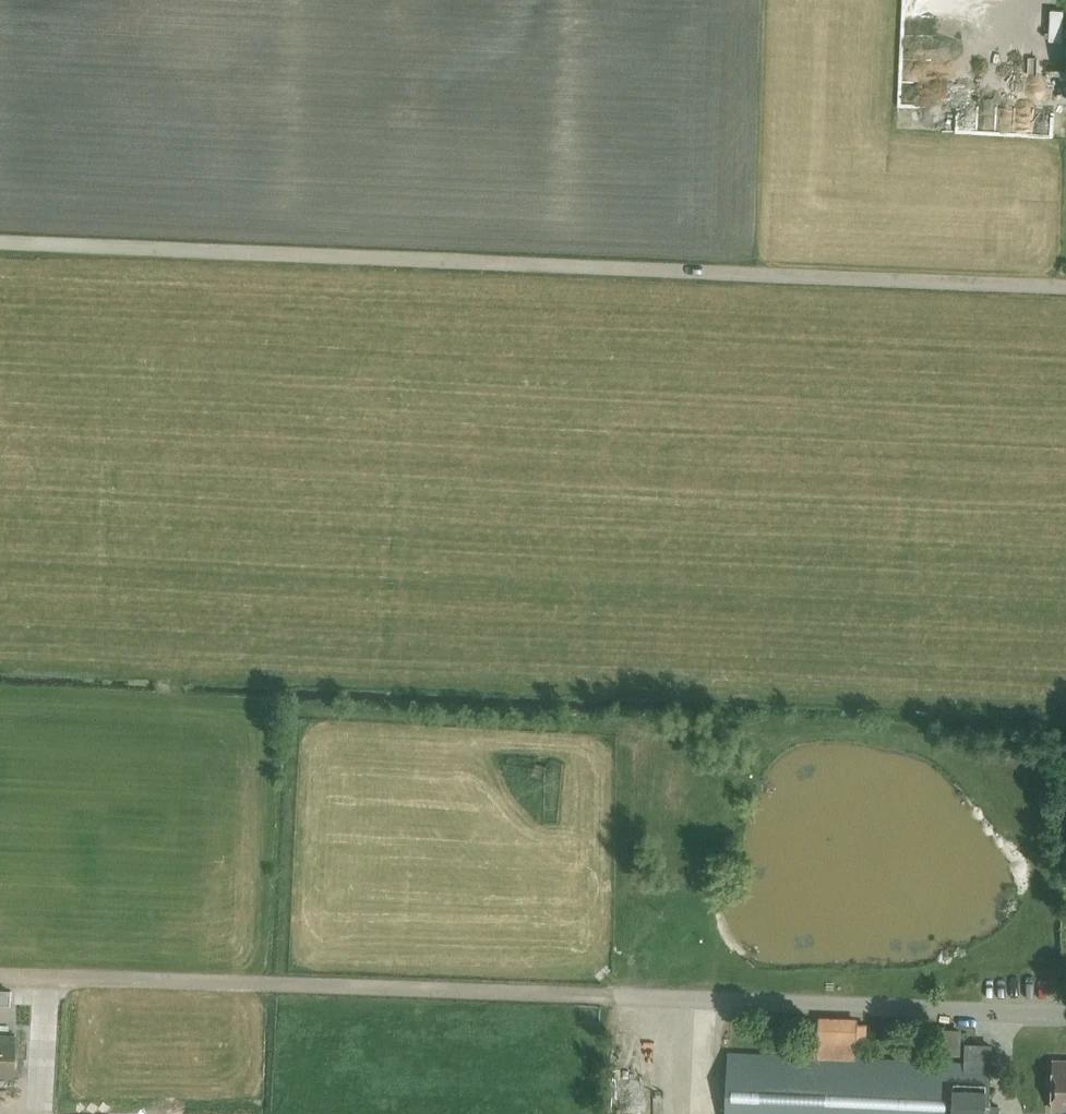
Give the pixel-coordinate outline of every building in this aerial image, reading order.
[(861,1038),(871,1038),(871,1014),(812,1013),(811,1053),(861,1054),(861,1038)] [(13,1077),(15,1035),(0,1034),(0,1076),(13,1077)] [(999,1106),(989,1105),(991,1064),(728,1052),(726,1113),(999,1113),(999,1106)] [(1053,1109),(1065,1109),(1065,1060),(1054,1059),(1053,1109)] [(0,1077),(0,1097),(9,1097),(9,1077),(0,1077)]
